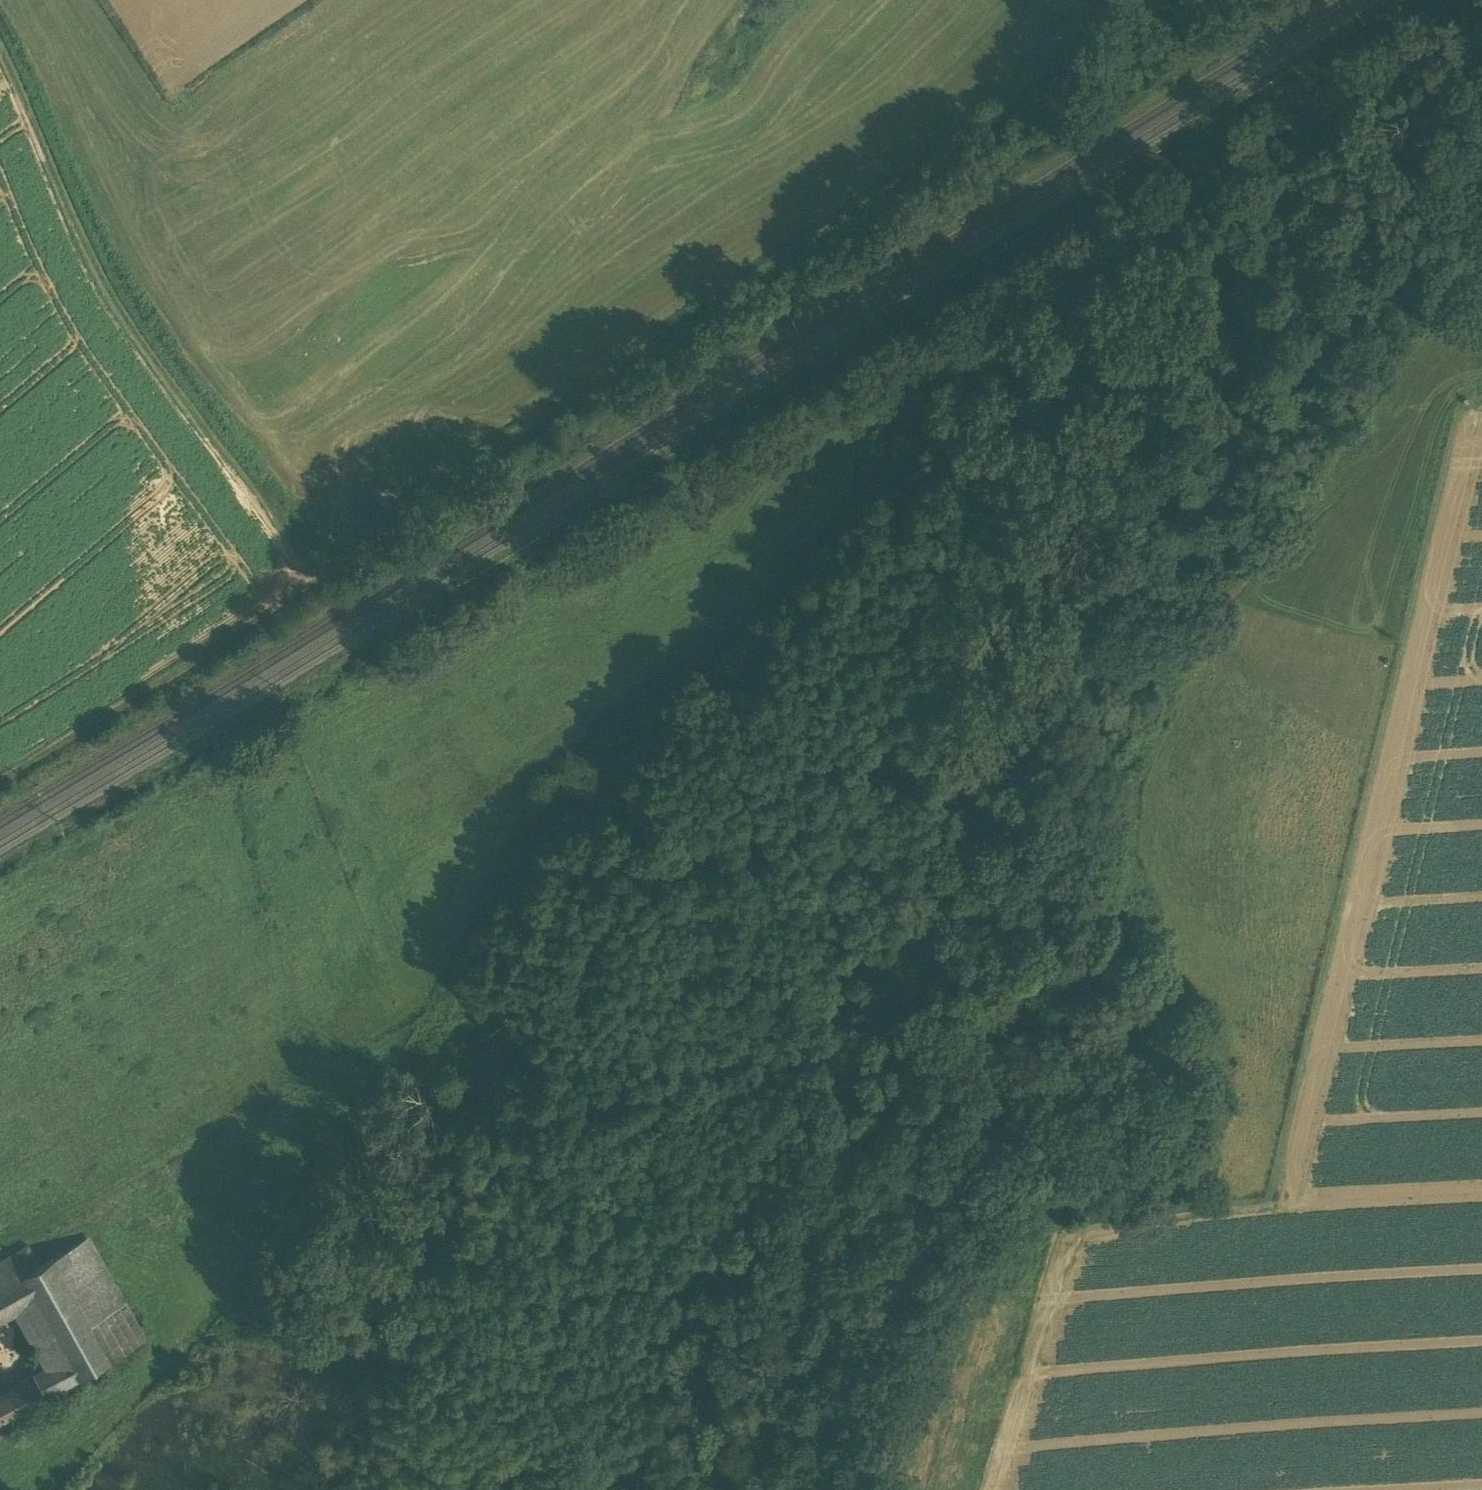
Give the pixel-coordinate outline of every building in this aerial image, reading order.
[(37,1266),(21,1275),(33,1296),(67,1356),(78,1376),(135,1344),(143,1339),(86,1239),(41,1264),(37,1266)] [(33,1296),(21,1275),(37,1266),(27,1247),(0,1262),(0,1315),(33,1296)] [(16,1388),(15,1390),(0,1399),(0,1413),(3,1418),(78,1376),(67,1356),(16,1388)] [(0,1420),(0,1440),(12,1433),(3,1418),(0,1420)]
